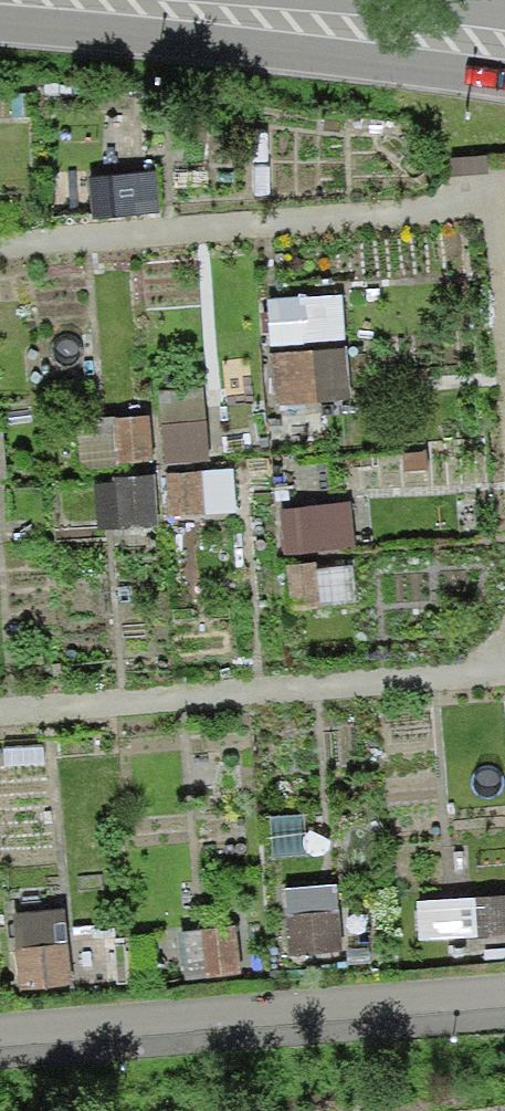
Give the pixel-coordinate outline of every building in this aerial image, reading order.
[(160,174),(88,179),(91,220),(165,214),(160,174)] [(347,293),(268,299),(272,345),(350,339),(347,293)] [(349,348),(271,352),(274,401),(354,395),(349,348)] [(205,389),(161,391),(164,459),(213,458),(205,389)] [(148,415),(116,419),(120,464),(153,462),(148,415)] [(116,419),(80,421),(83,466),(120,464),(116,419)] [(204,472),(167,473),(168,516),(206,514),(204,472)] [(158,473),(90,480),(95,534),(163,527),(158,473)] [(353,502),(281,508),(284,551),(357,547),(353,502)] [(318,560),(290,563),(295,613),(324,609),(323,604),(321,569),(318,560)] [(356,567),(321,569),(323,604),(358,602),(356,567)] [(339,881),(285,886),(292,954),(346,949),(339,881)] [(445,898),(447,941),(504,937),(504,894),(445,898)] [(66,908),(11,913),(15,948),(71,943),(66,908)] [(241,924),(178,930),(181,980),(247,975),(241,924)] [(106,941),(71,943),(74,988),(109,986),(106,941)] [(71,943),(15,948),(20,995),(74,991),(74,988),(71,943)]
